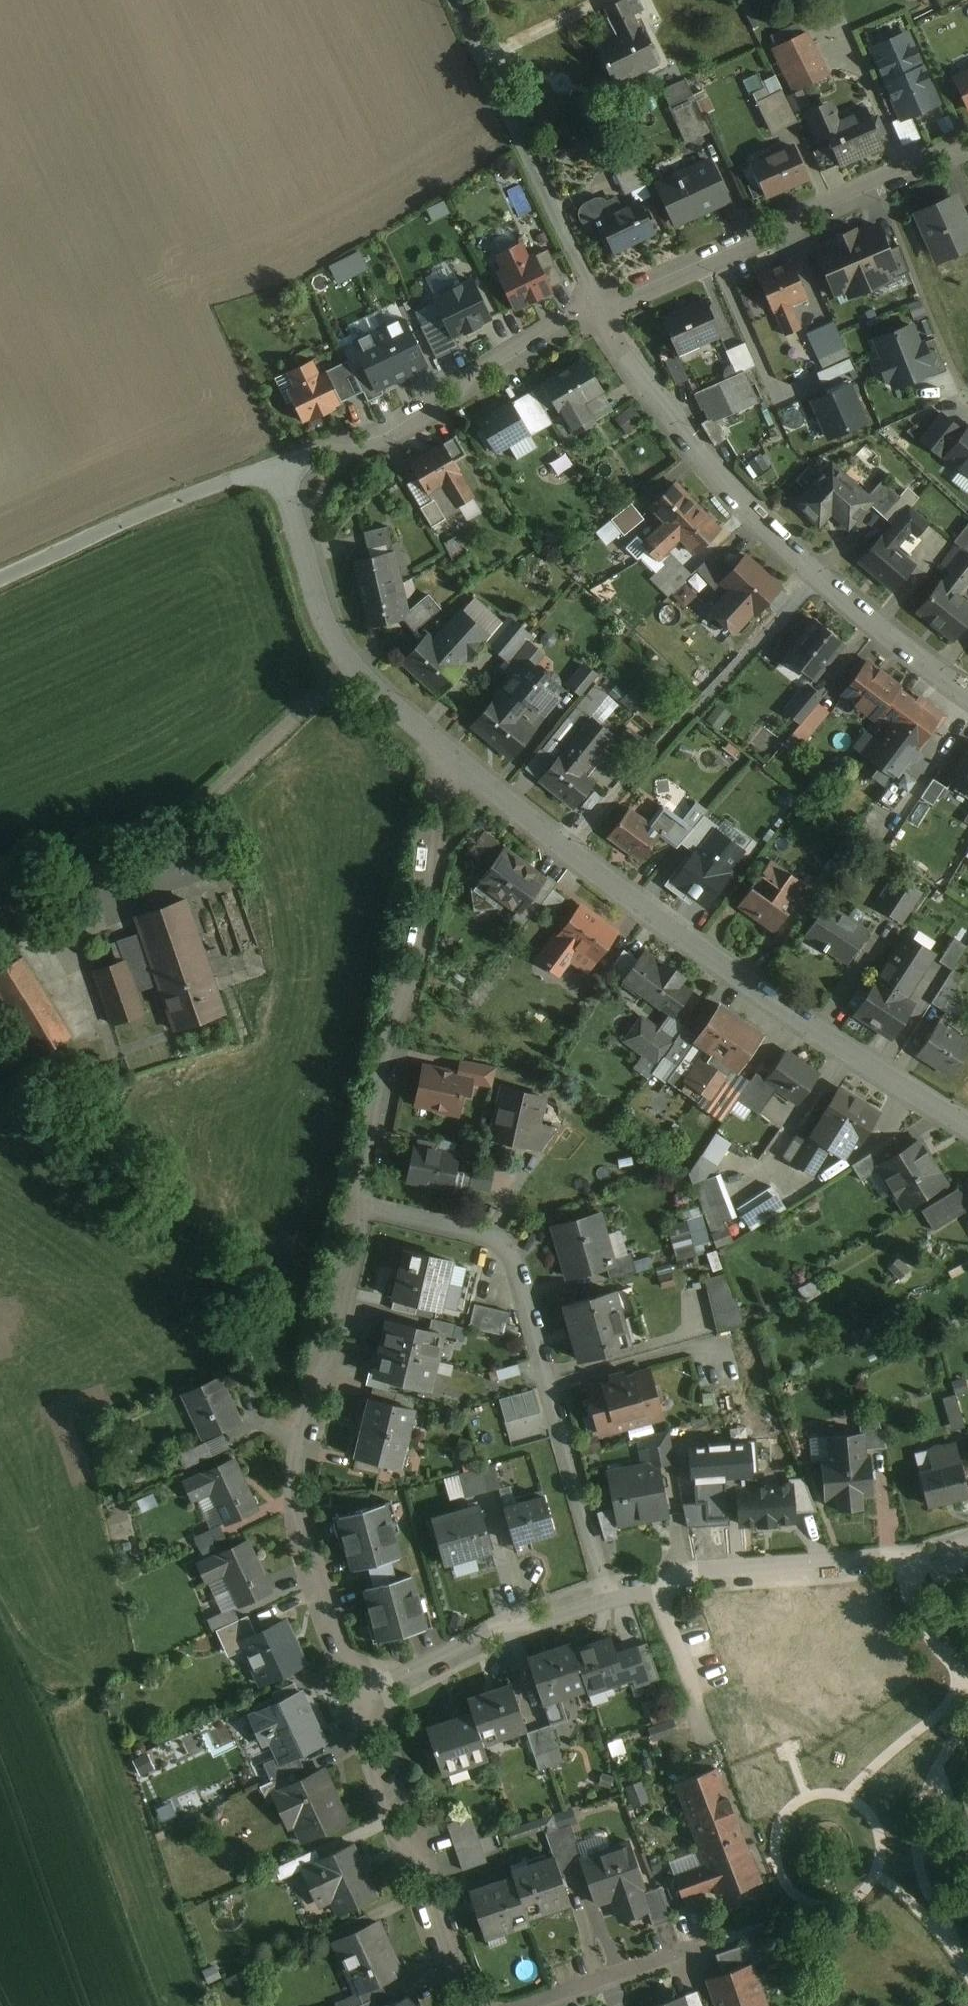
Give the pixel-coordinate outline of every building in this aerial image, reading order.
[(604,8),(619,38),(638,29),(624,0),(621,0),(604,8)] [(619,38),(597,49),(613,81),(629,73),(631,76),(656,64),(639,29),(638,29),(619,38)] [(808,33),(775,48),(794,91),(827,77),(808,33)] [(906,36),(874,51),(889,85),(921,70),(906,36)] [(921,70),(889,85),(903,116),(935,102),(921,70)] [(797,121),(779,72),(762,78),(760,72),(749,76),(770,131),(797,121)] [(954,79),(967,107),(967,72),(954,79)] [(691,95),(667,107),(683,139),(707,127),(691,95)] [(830,104),(808,114),(821,145),(829,143),(823,128),(838,122),(830,104)] [(838,122),(823,128),(829,143),(838,165),(880,147),(876,136),(869,120),(865,111),(838,122)] [(883,133),(876,117),(869,120),(876,136),(883,133)] [(821,145),(810,150),(821,173),(838,165),(829,143),(821,145)] [(791,147),(752,164),(766,196),(805,180),(791,147)] [(628,159),(614,165),(617,171),(613,174),(623,195),(644,185),(633,164),(631,165),(628,159)] [(709,161),(657,186),(675,223),(711,206),(709,200),(724,193),(709,161)] [(596,197),(594,198),(578,205),(580,209),(579,214),(582,221),(589,224),(594,223),(595,225),(597,225),(599,229),(601,228),(598,221),(620,210),(614,198),(607,201),(605,199),(603,198),(601,197),(598,197),(596,197)] [(915,213),(928,242),(932,241),(939,256),(967,243),(967,237),(960,220),(950,198),(915,213)] [(620,210),(598,221),(601,228),(613,252),(653,232),(638,201),(620,210)] [(887,251),(876,225),(855,234),(867,263),(853,269),(863,291),(884,282),(880,274),(891,269),(895,277),(909,271),(898,246),(887,251)] [(867,263),(855,234),(843,239),(842,235),(829,241),(831,244),(818,250),(830,278),(828,279),(835,294),(849,287),(852,295),(863,291),(853,269),(867,263)] [(505,270),(497,274),(515,309),(530,301),(531,303),(541,298),(540,296),(551,291),(550,288),(534,256),(527,260),(519,244),(498,255),(505,270)] [(548,250),(534,256),(550,288),(563,282),(548,250)] [(789,262),(757,277),(772,311),(774,310),(785,335),(799,328),(788,303),(804,296),(789,262)] [(434,299),(452,336),(490,318),(472,281),(434,299)] [(704,300),(662,318),(676,351),(701,340),(702,344),(720,336),(704,300)] [(353,342),(376,391),(427,367),(403,318),(353,342)] [(832,319),(804,332),(817,359),(844,347),(832,319)] [(875,341),(894,388),(929,374),(930,373),(919,345),(912,326),(875,341)] [(934,339),(919,345),(930,373),(929,374),(931,378),(947,372),(934,339)] [(744,343),(725,351),(735,375),(744,371),(754,366),(744,343)] [(687,379),(677,356),(664,361),(675,385),(687,379)] [(342,403),(326,371),(319,375),(312,360),(287,373),(294,387),(287,391),(303,423),(310,419),(311,421),(336,409),(335,407),(342,403)] [(582,360),(542,384),(554,404),(561,415),(562,415),(573,434),(592,422),(580,403),(600,391),(582,360)] [(348,361),(326,371),(342,403),(363,392),(348,361)] [(735,375),(693,394),(696,401),(698,400),(707,420),(713,418),(714,422),(715,421),(758,402),(744,371),(735,375)] [(554,404),(542,384),(532,390),(544,410),(554,404)] [(813,402),(829,438),(865,423),(850,387),(813,402)] [(532,390),(510,403),(524,426),(546,413),(544,410),(532,390)] [(524,426),(510,403),(477,422),(482,431),(477,434),(486,450),(492,446),(496,453),(528,433),(524,426)] [(725,439),(715,421),(714,422),(713,418),(707,420),(700,424),(713,446),(725,439)] [(946,456),(967,474),(967,429),(946,456)] [(466,455),(454,436),(442,443),(453,462),(466,455)] [(442,443),(409,463),(427,493),(459,475),(460,474),(453,462),(442,443)] [(831,463),(794,504),(811,519),(823,506),(847,528),(872,501),(831,463)] [(459,475),(427,493),(431,500),(433,499),(445,519),(460,511),(457,506),(472,497),(459,475)] [(900,497),(881,480),(874,487),(883,495),(872,507),(882,516),(900,497)] [(697,507),(674,484),(649,509),(665,526),(670,531),(697,507)] [(431,500),(419,507),(431,527),(445,519),(433,499),(431,500)] [(643,520),(630,504),(610,520),(623,536),(643,520)] [(697,507),(670,531),(677,539),(693,554),(718,530),(697,507)] [(908,507),(882,537),(895,548),(909,531),(916,536),(927,523),(908,507)] [(953,542),(957,545),(957,544),(967,553),(967,522),(953,542)] [(387,526),(363,532),(367,550),(391,544),(387,526)] [(665,526),(657,533),(659,535),(656,537),(653,534),(643,544),(649,550),(670,531),(665,526)] [(670,531),(649,550),(658,559),(675,542),(675,541),(677,539),(670,531)] [(882,537),(881,536),(859,562),(891,590),(913,564),(895,548),(882,537)] [(957,544),(957,545),(941,565),(949,572),(954,566),(967,577),(967,553),(957,544)] [(387,554),(354,562),(361,594),(394,586),(387,554)] [(730,573),(710,554),(694,571),(714,592),(722,582),(721,582),(730,573)] [(673,555),(649,579),(667,597),(675,589),(665,580),(681,564),(673,555)] [(776,586),(744,557),(730,573),(722,582),(752,610),(754,611),(776,586)] [(681,564),(665,580),(675,589),(691,574),(681,564)] [(954,566),(949,572),(940,583),(955,595),(967,579),(967,577),(954,566)] [(940,583),(918,611),(952,638),(967,618),(967,605),(955,595),(940,583)] [(675,594),(686,603),(693,594),(682,585),(675,594)] [(394,586),(361,594),(368,626),(402,618),(394,586)] [(752,610),(729,589),(710,611),(733,632),(752,610)] [(431,616),(423,606),(404,622),(413,632),(431,616)] [(461,612),(433,641),(459,664),(466,656),(469,658),(482,643),(480,641),(486,634),(461,612)] [(529,636),(509,619),(488,643),(508,660),(524,641),(529,636)] [(814,619),(785,656),(813,678),(842,642),(814,619)] [(427,636),(403,662),(438,694),(462,668),(459,664),(433,641),(427,636)] [(540,654),(524,641),(508,660),(501,668),(512,678),(526,661),(531,665),(540,654)] [(512,678),(500,691),(501,693),(496,699),(512,711),(519,703),(526,702),(537,711),(538,710),(543,714),(557,697),(553,694),(558,688),(557,687),(558,682),(556,676),(547,672),(541,674),(531,665),(526,661),(512,678)] [(879,670),(878,671),(867,663),(843,695),(874,718),(877,715),(898,688),(898,687),(887,678),(888,677),(879,670)] [(584,666),(569,684),(581,694),(596,676),(584,666)] [(822,698),(807,686),(787,710),(802,722),(817,704),(822,698)] [(918,703),(898,688),(877,715),(891,725),(918,746),(938,720),(939,719),(918,703)] [(496,699),(495,698),(472,726),(510,756),(532,729),(512,711),(496,699)] [(944,716),(921,699),(918,703),(939,719),(938,720),(940,721),(944,716)] [(827,712),(817,704),(802,722),(812,730),(827,712)] [(591,720),(563,755),(580,770),(609,734),(591,720)] [(812,730),(802,722),(794,731),(804,740),(812,730)] [(918,746),(891,725),(878,742),(865,732),(853,747),(894,778),(900,770),(918,746)] [(555,762),(539,749),(524,768),(540,781),(555,762)] [(949,782),(967,793),(967,750),(949,782)] [(563,755),(561,754),(555,762),(540,781),(572,807),(594,780),(580,770),(563,755)] [(894,778),(878,799),(893,811),(915,781),(900,770),(894,778)] [(932,779),(920,798),(931,805),(944,786),(932,779)] [(678,819),(661,807),(649,824),(660,832),(665,836),(678,819)] [(649,824),(629,809),(608,836),(640,859),(660,832),(649,824)] [(691,829),(678,819),(665,836),(677,845),(691,829)] [(468,851),(485,864),(502,842),(485,829),(468,851)] [(678,876),(674,873),(665,885),(683,899),(687,893),(704,904),(741,851),(728,841),(726,844),(712,834),(689,861),(678,876)] [(543,879),(504,849),(478,883),(499,899),(517,913),(518,913),(543,880),(543,879)] [(751,888),(748,887),(735,907),(771,932),(785,912),(782,910),(791,897),(795,900),(806,885),(770,860),(751,888)] [(543,880),(518,913),(517,913),(513,919),(523,927),(553,887),(543,879),(543,880)] [(918,894),(901,882),(883,909),(901,921),(918,894)] [(499,899),(478,883),(472,890),(475,908),(495,905),(499,899)] [(185,900),(135,917),(141,933),(148,956),(158,983),(161,993),(211,976),(185,900)] [(866,931),(826,905),(805,936),(823,948),(820,953),(822,954),(825,949),(845,962),(866,931)] [(616,931),(581,906),(559,934),(560,935),(578,948),(594,960),(616,931)] [(148,956),(141,933),(117,941),(124,961),(125,961),(126,964),(148,956)] [(578,948),(560,935),(542,960),(560,973),(578,948)] [(967,945),(954,936),(939,960),(952,968),(967,945)] [(930,955),(904,939),(897,950),(923,966),(930,955)] [(923,966),(897,950),(877,982),(903,998),(923,966)] [(664,966),(643,951),(623,979),(671,1015),(689,991),(678,983),(681,979),(680,976),(667,966),(664,966)] [(158,983),(148,956),(126,964),(135,991),(158,983)] [(124,961),(94,972),(112,1024),(143,1013),(135,991),(126,964),(125,961),(124,961)] [(0,977),(0,1033),(21,1068),(38,1058),(6,1004),(39,984),(25,962),(0,977)] [(950,973),(931,1002),(941,1009),(960,980),(950,973)] [(211,976),(161,993),(173,1030),(224,1013),(211,976)] [(877,982),(876,982),(856,1014),(891,1036),(911,1004),(903,998),(877,982)] [(39,984),(6,1004),(38,1058),(71,1038),(39,984)] [(696,1036),(692,1041),(729,1066),(735,1071),(760,1035),(718,1006),(696,1036)] [(937,1024),(917,1054),(950,1076),(967,1049),(967,1045),(937,1024)] [(729,1066),(692,1041),(696,1036),(683,1028),(673,1042),(661,1058),(674,1067),(665,1081),(697,1103),(704,1093),(708,1096),(720,1080),(729,1066)] [(654,1037),(643,1030),(631,1046),(643,1054),(654,1038),(654,1037)] [(673,1042),(659,1031),(654,1037),(654,1038),(643,1054),(657,1064),(661,1058),(673,1042)] [(816,1073),(784,1051),(765,1078),(763,1080),(775,1088),(796,1103),(816,1073)] [(495,1067),(461,1060),(458,1074),(472,1076),(470,1083),(491,1088),(495,1067)] [(458,1074),(423,1067),(415,1104),(437,1108),(436,1111),(457,1115),(462,1094),(468,1095),(470,1083),(472,1076),(458,1074)] [(765,1078),(755,1072),(741,1094),(737,1100),(758,1114),(775,1088),(763,1080),(765,1078)] [(741,1094),(720,1080),(708,1096),(704,1093),(697,1103),(723,1120),(737,1100),(741,1094)] [(542,1098),(502,1089),(490,1141),(510,1146),(512,1140),(531,1144),(532,1142),(536,1125),(542,1098)] [(876,1113),(839,1089),(820,1120),(839,1131),(849,1138),(858,1143),(876,1113)] [(745,1110),(719,1147),(736,1158),(761,1121),(745,1110)] [(839,1131),(820,1120),(801,1152),(819,1163),(825,1153),(839,1131)] [(557,1130),(536,1125),(532,1142),(542,1150),(557,1130)] [(849,1138),(839,1131),(825,1153),(832,1152),(837,1155),(849,1138)] [(894,1137),(851,1164),(862,1180),(880,1168),(879,1167),(903,1151),(894,1137)] [(436,1145),(417,1141),(415,1147),(414,1147),(407,1181),(449,1190),(454,1170),(457,1155),(434,1151),(436,1145)] [(903,1151),(879,1167),(880,1168),(904,1207),(944,1183),(919,1142),(903,1151)] [(819,1163),(801,1152),(794,1163),(812,1174),(819,1163)] [(471,1174),(454,1170),(449,1190),(448,1195),(465,1198),(471,1174)] [(735,1217),(718,1175),(701,1182),(717,1225),(722,1223),(735,1217)] [(717,1225),(701,1182),(692,1185),(711,1234),(724,1229),(722,1223),(717,1225)] [(784,1208),(770,1188),(748,1202),(762,1223),(784,1208)] [(954,1190),(921,1211),(932,1229),(943,1222),(940,1218),(962,1204),(954,1190)] [(669,1226),(676,1242),(687,1237),(691,1245),(711,1236),(701,1213),(669,1226)] [(598,1215),(554,1227),(568,1277),(606,1267),(613,1265),(611,1258),(598,1215)] [(451,1262),(404,1251),(393,1298),(395,1299),(417,1304),(440,1309),(451,1262)] [(631,1252),(611,1258),(613,1265),(606,1267),(610,1281),(637,1273),(631,1252)] [(725,1274),(704,1279),(717,1334),(745,1326),(725,1274)] [(614,1293),(564,1307),(579,1360),(629,1346),(614,1293)] [(417,1304),(395,1299),(393,1310),(415,1315),(417,1304)] [(508,1312),(473,1304),(468,1327),(503,1335),(508,1312)] [(454,1324),(429,1318),(426,1330),(440,1333),(440,1335),(450,1338),(454,1324)] [(426,1330),(386,1321),(379,1348),(434,1360),(440,1335),(440,1333),(426,1330)] [(434,1360),(379,1348),(374,1374),(373,1375),(391,1379),(428,1387),(434,1360)] [(520,1375),(517,1364),(495,1370),(498,1381),(520,1375)] [(610,1382),(586,1388),(599,1434),(660,1417),(648,1371),(625,1377),(619,1374),(613,1376),(610,1382)] [(391,1379),(373,1375),(374,1374),(367,1372),(364,1385),(374,1387),(388,1391),(391,1379)] [(219,1377),(181,1395),(202,1439),(240,1421),(219,1377)] [(388,1391),(374,1387),(371,1399),(396,1405),(398,1394),(388,1391)] [(533,1390),(499,1400),(505,1423),(540,1413),(533,1390)] [(954,1395),(942,1398),(945,1410),(958,1406),(954,1395)] [(371,1399),(368,1398),(363,1416),(367,1417),(364,1428),(406,1439),(409,1426),(404,1425),(409,1408),(396,1405),(371,1399)] [(964,1427),(958,1406),(945,1410),(951,1431),(964,1427)] [(885,1448),(876,1414),(858,1416),(859,1433),(863,1433),(865,1450),(885,1448)] [(406,1439),(364,1428),(362,1439),(358,1438),(353,1457),(356,1458),(381,1464),(394,1467),(398,1451),(403,1452),(406,1439)] [(715,1430),(717,1456),(691,1458),(695,1505),(723,1503),(726,1503),(724,1477),(752,1475),(748,1428),(715,1430)] [(668,1430),(641,1438),(643,1449),(638,1449),(641,1467),(657,1464),(657,1465),(674,1462),(668,1430)] [(859,1433),(826,1436),(828,1460),(820,1461),(823,1500),(836,1499),(837,1510),(862,1508),(861,1496),(873,1495),(869,1457),(865,1457),(865,1450),(863,1433),(859,1433)] [(220,1436),(205,1443),(210,1455),(226,1448),(220,1436)] [(204,1442),(178,1454),(185,1468),(210,1456),(210,1455),(205,1443),(204,1442)] [(591,1466),(601,1462),(600,1457),(595,1459),(589,1442),(584,1444),(591,1466)] [(955,1443),(940,1447),(938,1445),(933,1447),(931,1449),(927,1450),(932,1468),(918,1471),(927,1505),(967,1495),(955,1443)] [(381,1464),(356,1458),(353,1469),(378,1476),(381,1464)] [(233,1459),(183,1482),(192,1500),(210,1492),(225,1524),(257,1510),(233,1459)] [(641,1467),(608,1473),(617,1525),(667,1515),(657,1465),(657,1464),(641,1467)] [(494,1465),(480,1469),(486,1491),(500,1487),(494,1465)] [(480,1469),(458,1475),(464,1497),(486,1491),(480,1469)] [(752,1475),(724,1477),(726,1503),(727,1505),(739,1504),(738,1490),(753,1489),(752,1475)] [(804,1478),(788,1479),(789,1486),(790,1486),(792,1513),(816,1512),(804,1478)] [(753,1489),(738,1490),(739,1504),(741,1525),(758,1524),(758,1526),(776,1525),(776,1523),(793,1521),(792,1513),(790,1486),(789,1486),(753,1489)] [(543,1497),(503,1508),(513,1544),(553,1533),(543,1497)] [(390,1502),(332,1518),(340,1548),(346,1546),(353,1570),(388,1561),(398,1558),(392,1534),(398,1532),(390,1502)] [(478,1506),(431,1519),(444,1564),(477,1555),(482,1571),(496,1567),(478,1506)] [(219,1525),(194,1537),(200,1549),(225,1537),(219,1525)] [(247,1541),(197,1564),(205,1582),(223,1573),(239,1606),(270,1591),(247,1541)] [(388,1561),(369,1566),(374,1585),(393,1580),(388,1561)] [(374,1585),(364,1588),(371,1612),(364,1614),(373,1643),(431,1627),(423,1598),(416,1599),(410,1575),(393,1580),(374,1585)] [(232,1607),(207,1619),(213,1631),(215,1630),(238,1619),(232,1607)] [(238,1619),(215,1630),(224,1649),(241,1641),(240,1640),(255,1633),(247,1615),(238,1619)] [(255,1633),(241,1641),(261,1684),(304,1664),(284,1621),(255,1633)] [(622,1651),(614,1654),(608,1638),(572,1650),(585,1688),(587,1692),(623,1679),(617,1664),(626,1661),(622,1651)] [(646,1643),(622,1651),(626,1661),(631,1676),(654,1669),(646,1643)] [(572,1650),(570,1644),(527,1659),(541,1703),(585,1688),(572,1650)] [(293,1683),(272,1692),(277,1703),(298,1693),(293,1683)] [(510,1686),(467,1700),(472,1714),(482,1744),(525,1729),(510,1686)] [(277,1703),(250,1716),(259,1737),(266,1734),(277,1757),(278,1758),(294,1750),(296,1754),(323,1741),(300,1692),(298,1693),(277,1703)] [(677,1733),(672,1700),(649,1703),(654,1736),(677,1733)] [(472,1714),(428,1729),(434,1748),(432,1749),(441,1774),(486,1758),(482,1744),(472,1714)] [(558,1747),(550,1725),(538,1729),(545,1751),(558,1747)] [(538,1729),(525,1733),(533,1755),(545,1751),(538,1729)] [(294,1750),(278,1758),(277,1757),(263,1764),(271,1781),(291,1771),(302,1766),(296,1754),(294,1750)] [(716,1767),(675,1783),(694,1832),(685,1835),(689,1847),(697,1844),(714,1888),(717,1897),(758,1882),(716,1767)] [(295,1781),(269,1794),(273,1801),(280,1815),(287,1812),(300,1840),(344,1820),(320,1770),(295,1781)] [(271,1781),(258,1787),(266,1804),(273,1801),(269,1794),(295,1781),(291,1771),(271,1781)] [(477,1839),(469,1816),(446,1824),(454,1847),(477,1839)] [(485,1862),(477,1839),(454,1847),(461,1870),(485,1862)] [(575,1842),(563,1846),(573,1875),(584,1871),(581,1861),(582,1861),(575,1842)] [(627,1843),(608,1849),(609,1852),(582,1861),(581,1861),(584,1871),(595,1904),(619,1896),(640,1889),(642,1887),(627,1843)] [(319,1860),(300,1869),(314,1897),(328,1890),(337,1911),(372,1894),(349,1846),(319,1860)] [(573,1875),(563,1846),(550,1850),(553,1859),(555,1858),(561,1878),(573,1875)] [(314,1849),(273,1868),(278,1879),(300,1869),(319,1860),(314,1849)] [(553,1859),(511,1873),(512,1878),(525,1916),(569,1902),(561,1878),(555,1858),(553,1859)] [(705,1866),(673,1878),(681,1900),(714,1888),(705,1866)] [(512,1878),(468,1893),(483,1937),(527,1922),(525,1916),(512,1878)] [(668,1920),(657,1888),(642,1893),(640,1894),(646,1909),(652,1926),(668,1920)] [(640,1889),(619,1896),(626,1915),(646,1909),(640,1894),(642,1893),(640,1889)] [(363,1914),(327,1931),(331,1941),(368,1924),(363,1914)] [(368,1924),(331,1941),(355,1992),(378,1981),(397,1972),(374,1921),(368,1924)] [(756,1940),(726,1950),(731,1965),(761,1955),(756,1940)] [(706,1979),(715,2005),(765,2005),(751,1964),(706,1979)] [(247,1989),(237,1971),(227,1977),(236,1995),(247,1989)] [(378,1981),(355,1992),(361,2004),(372,1998),(384,1993),(378,1981)] [(697,1992),(682,1997),(685,2005),(702,2005),(697,1992)] [(656,2005),(685,2005),(682,1997),(656,2005)] [(409,1998),(391,2005),(413,2005),(409,1998)]
